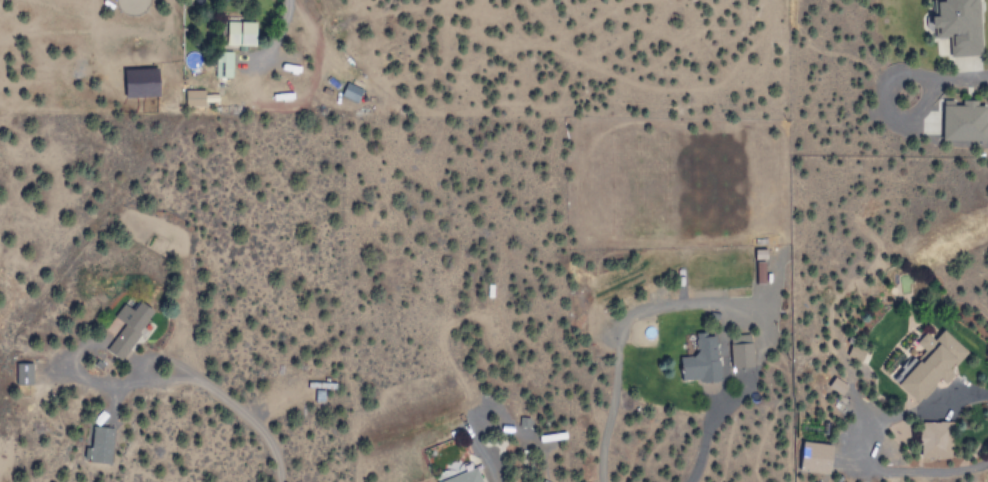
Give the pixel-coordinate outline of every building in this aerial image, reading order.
[(982,0),(949,0),(949,1),(936,2),(938,37),(952,36),(953,56),(984,54),(982,0)] [(255,21),(226,21),(226,46),(255,46),(255,21)] [(231,77),(231,51),(219,51),(219,77),(231,77)] [(128,96),(162,96),(162,68),(128,69),(128,96)] [(343,95),(358,102),(365,89),(349,82),(343,95)] [(206,90),(187,90),(188,106),(207,106),(206,90)] [(987,139),(987,104),(971,104),(971,99),(937,99),(937,111),(921,111),(921,139),(987,139)] [(121,359),(150,307),(137,300),(132,308),(122,302),(113,318),(121,323),(105,350),(121,359)] [(898,383),(920,403),(966,350),(942,329),(933,340),(925,332),(915,342),(925,351),(898,383)] [(679,356),(681,382),(718,380),(715,333),(683,335),(684,356),(679,356)] [(755,343),(732,343),(732,368),(756,367),(755,343)] [(868,352),(853,347),(850,356),(864,361),(868,352)] [(18,384),(35,385),(35,363),(19,363),(18,384)] [(844,395),(850,385),(837,377),(831,387),(844,395)] [(950,457),(950,421),(920,421),(920,457),(950,457)] [(111,426),(91,426),(90,462),(110,463),(111,426)] [(829,472),(831,443),(802,442),(801,471),(829,472)] [(436,479),(437,481),(482,481),(477,466),(436,479)]
